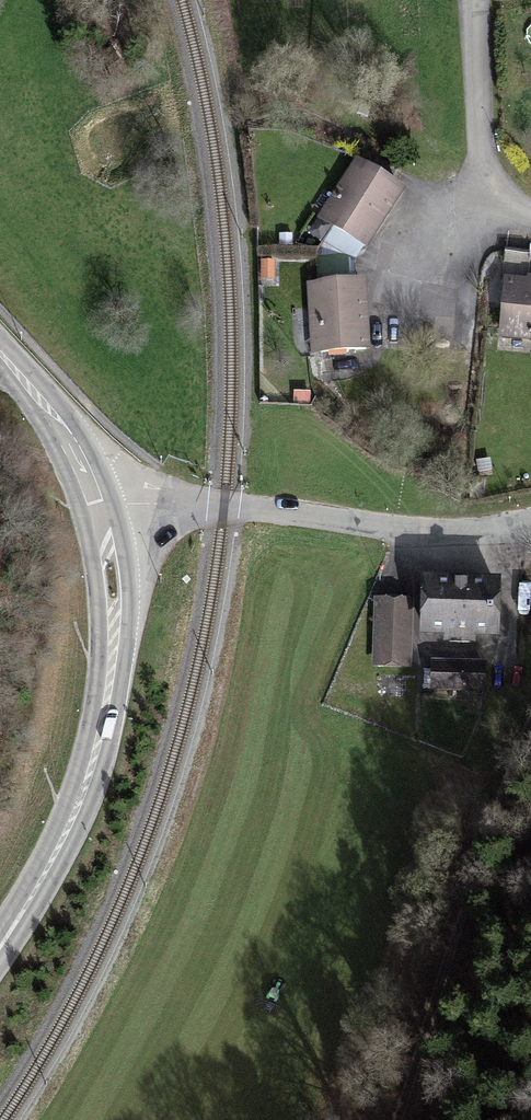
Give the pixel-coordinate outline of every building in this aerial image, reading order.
[(404,198),(359,169),(323,224),(367,253),(404,198)] [(506,284),(500,341),(530,344),(530,286),(506,284)] [(364,356),(360,294),(310,297),(314,359),(364,356)] [(497,575),(426,573),(424,631),(495,634),(497,575)] [(407,597),(374,597),(373,661),(407,661),(407,597)] [(481,687),(481,659),(433,659),(433,687),(481,687)]
